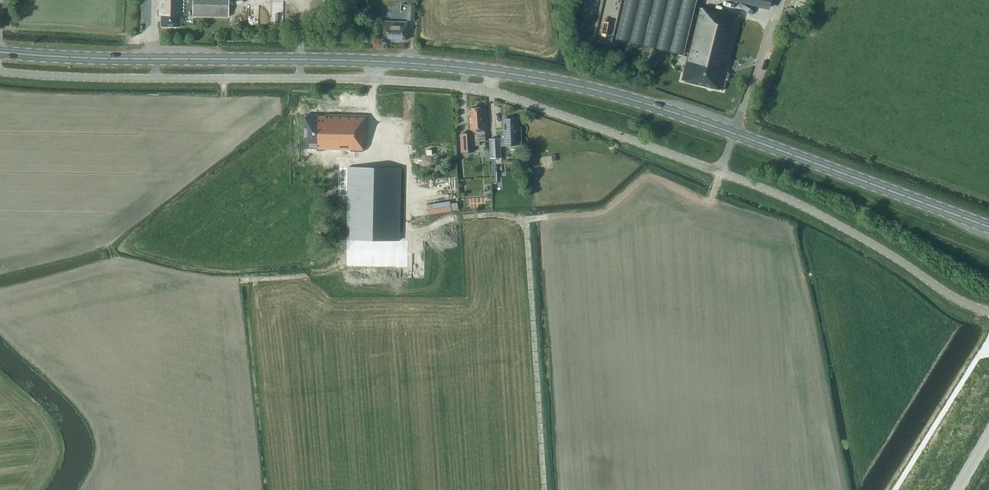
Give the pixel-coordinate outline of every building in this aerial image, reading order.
[(160,15),(162,15),(161,27),(181,27),(181,16),(183,16),(183,15),(183,0),(161,0),(160,15)] [(183,15),(193,15),(193,16),(229,17),(229,0),(183,0),(183,15)] [(696,0),(626,0),(617,38),(683,54),(696,0)] [(407,20),(414,21),(415,5),(407,4),(407,20)] [(740,18),(699,8),(681,80),(722,90),(725,80),(727,80),(729,73),(727,71),(740,18)] [(383,39),(406,40),(407,22),(383,21),(383,39)] [(484,129),(486,129),(485,122),(483,122),(482,107),(471,108),(472,117),(469,117),(470,130),(471,130),(472,133),(460,134),(461,152),(473,151),(473,145),(478,145),(478,139),(485,139),(484,129)] [(366,136),(366,116),(307,114),(307,117),(305,117),(304,148),(316,148),(316,150),(363,152),(363,136),(366,136)] [(500,132),(500,138),(500,140),(504,140),(505,146),(518,145),(518,143),(521,143),(520,128),(517,128),(516,118),(504,119),(504,132),(500,132)] [(500,140),(500,138),(489,139),(490,158),(495,158),(501,157),(500,140)] [(348,167),(347,239),(399,240),(400,168),(348,167)] [(336,168),(336,181),(347,181),(347,169),(336,168)]
